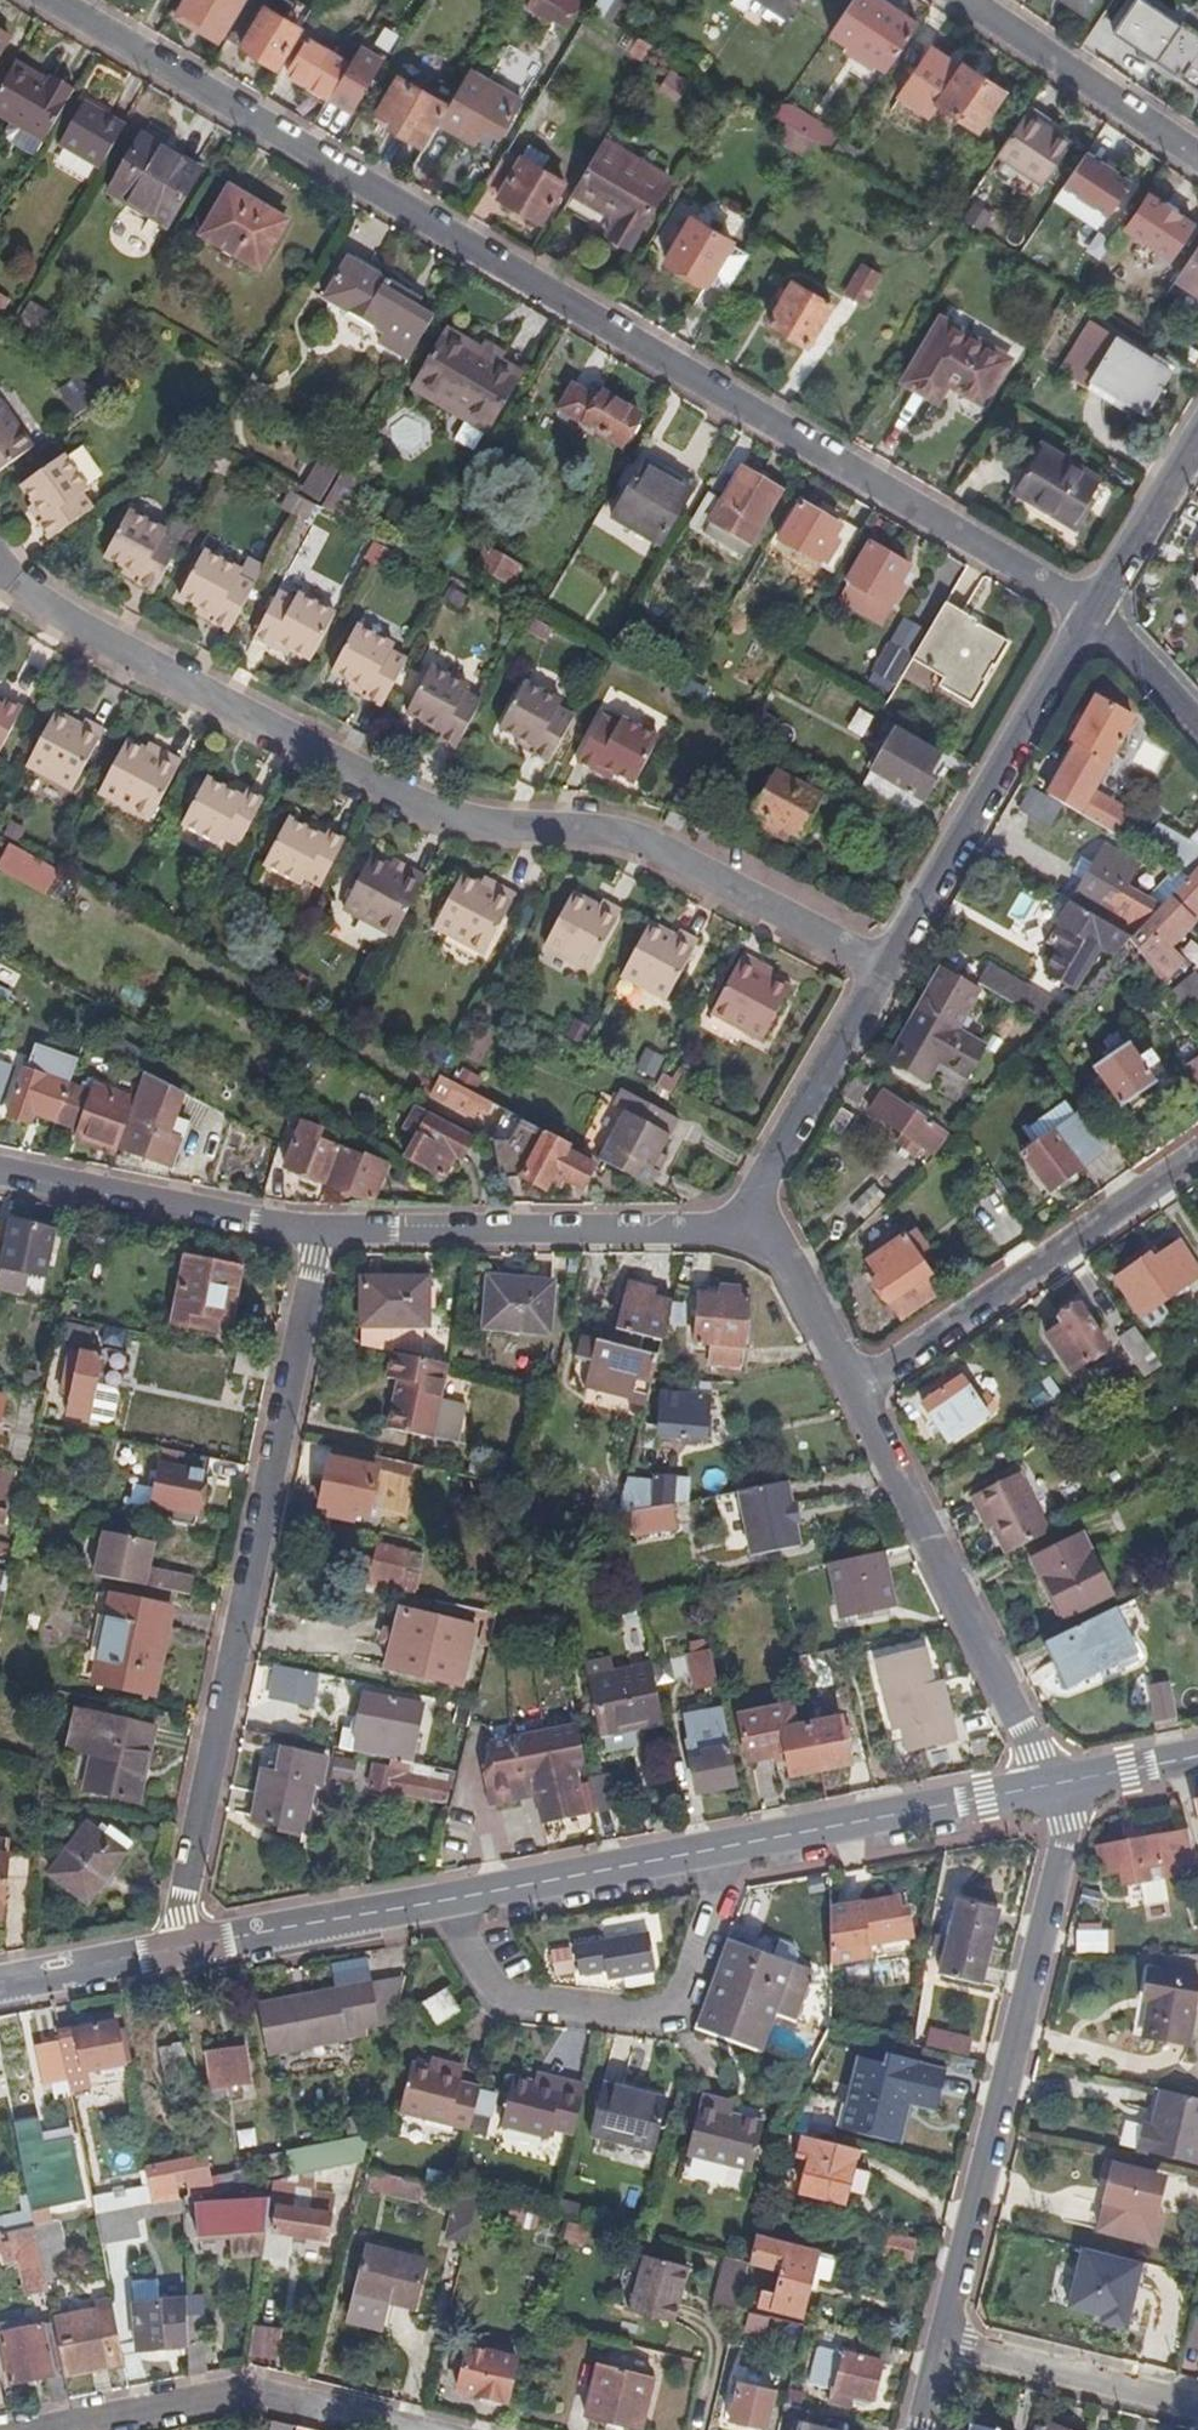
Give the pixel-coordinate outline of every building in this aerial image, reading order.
[(242,0),(184,0),(179,8),(221,34),(242,0)] [(310,9),(295,0),(285,0),(284,2),(281,0),(249,0),(227,38),(275,67),(310,9)] [(581,3),(576,0),(537,0),(534,6),(567,26),(581,3)] [(594,11),(609,19),(619,0),(600,0),(594,11)] [(627,0),(619,0),(609,19),(615,22),(627,0)] [(797,0),(763,0),(786,16),(797,0)] [(918,22),(885,0),(851,0),(831,30),(887,68),(918,22)] [(1083,14),(1092,0),(1063,0),(1083,14)] [(1197,87),(1197,30),(1183,20),(1181,23),(1146,0),(1134,0),(1113,31),(1141,49),(1177,73),(1197,87)] [(647,61),(656,46),(625,29),(617,44),(647,61)] [(8,38),(0,33),(0,52),(8,38)] [(358,50),(360,46),(343,36),(332,53),(309,39),(289,73),(330,98),(358,50)] [(1176,75),(1177,73),(1141,49),(1138,54),(1154,61),(1176,75)] [(354,112),(385,60),(376,54),(373,59),(358,50),(330,98),(354,112)] [(978,127),(1004,88),(964,61),(938,99),(978,127)] [(68,90),(47,78),(45,83),(14,65),(0,90),(0,118),(7,123),(0,136),(0,138),(31,155),(68,90)] [(449,106),(440,121),(477,142),(486,127),(500,135),(522,98),(471,68),(449,106)] [(677,100),(689,81),(671,70),(659,89),(677,100)] [(440,121),(449,106),(400,77),(379,112),(391,120),(387,126),(424,148),(440,121)] [(839,135),(785,101),(776,117),(784,122),(816,140),(830,148),(839,135)] [(99,167),(125,126),(86,102),(60,143),(99,167)] [(1044,183),(1072,140),(1026,110),(997,153),(1044,183)] [(816,140),(784,122),(775,138),(807,156),(816,140)] [(168,221),(199,171),(141,135),(110,185),(168,221)] [(854,163),(861,150),(840,137),(832,149),(854,163)] [(628,246),(669,178),(602,139),(563,208),(628,246)] [(506,152),(485,187),(499,196),(497,198),(540,223),(563,182),(541,169),(549,156),(528,144),(520,160),(506,152)] [(1100,227),(1131,181),(1086,151),(1055,197),(1100,227)] [(258,270),(287,222),(230,188),(201,235),(258,270)] [(1194,224),(1150,194),(1128,227),(1172,257),(1194,224)] [(981,229),(991,214),(974,203),(963,218),(981,229)] [(728,291),(749,255),(730,243),(732,240),(692,216),(684,230),(676,243),(666,261),(706,284),(708,280),(728,291)] [(684,230),(676,225),(668,238),(676,243),(684,230)] [(1175,280),(1197,296),(1197,246),(1175,280)] [(406,360),(430,320),(400,302),(406,292),(347,257),(323,297),(382,333),(377,342),(406,360)] [(863,303),(878,280),(860,269),(846,292),(863,303)] [(807,344),(830,304),(793,282),(769,322),(807,344)] [(38,325),(50,307),(31,296),(20,315),(38,325)] [(983,400),(1008,358),(941,318),(904,378),(936,398),(948,378),(983,400)] [(1158,364),(1099,327),(1069,374),(1113,401),(1119,392),(1131,400),(1148,410),(1172,373),(1167,370),(1170,365),(1161,359),(1158,364)] [(489,421),(517,373),(498,362),(479,350),(448,332),(413,390),(445,410),(452,399),(489,421)] [(502,355),(483,343),(479,350),(498,362),(502,355)] [(109,392),(116,380),(101,371),(94,383),(109,392)] [(88,398),(77,381),(59,392),(70,409),(88,398)] [(619,444),(640,408),(607,389),(602,397),(576,382),(560,410),(619,444)] [(1125,409),(1131,400),(1119,392),(1113,401),(1125,409)] [(452,399),(445,410),(465,421),(453,442),(470,452),(489,421),(452,399)] [(30,447),(0,407),(0,468),(30,447)] [(427,420),(394,422),(396,452),(430,450),(427,420)] [(1103,478),(1044,442),(1016,488),(1031,498),(1034,495),(1076,521),(1103,478)] [(215,474),(219,465),(224,456),(211,449),(209,447),(199,465),(215,474)] [(92,508),(82,494),(87,491),(61,455),(21,484),(34,502),(44,516),(37,521),(49,539),(92,508)] [(228,480),(237,463),(224,456),(219,465),(215,474),(228,480)] [(334,466),(319,457),(314,465),(329,474),(334,466)] [(655,545),(687,488),(638,461),(607,518),(655,545)] [(312,502),(329,474),(314,465),(297,494),(298,495),(312,502)] [(332,513),(354,477),(339,468),(317,505),(332,513)] [(742,555),(781,492),(741,468),(721,500),(707,492),(689,523),(742,555)] [(289,512),(298,495),(297,494),(287,489),(278,507),(289,512)] [(303,519),(312,502),(298,495),(289,512),(303,519)] [(159,580),(184,534),(169,526),(171,520),(132,500),(109,543),(128,553),(144,562),(140,570),(159,580)] [(44,516),(34,502),(26,507),(37,521),(44,516)] [(801,504),(779,542),(796,553),(788,567),(806,578),(810,572),(814,575),(817,575),(820,574),(822,572),(823,571),(824,569),(833,575),(860,531),(845,522),(841,528),(801,504)] [(383,560),(391,544),(375,535),(366,552),(383,560)] [(847,582),(837,600),(886,630),(900,606),(896,604),(905,590),(898,586),(909,568),(869,544),(846,582),(847,582)] [(514,582),(521,570),(479,547),(470,564),(503,582),(505,578),(514,582)] [(229,632),(252,586),(236,578),(240,571),(201,551),(178,596),(196,605),(212,614),(209,621),(229,632)] [(140,570),(144,562),(128,553),(124,562),(140,570)] [(459,613),(467,599),(449,588),(441,602),(459,613)] [(327,626),(334,613),(295,594),(292,600),(277,592),(253,639),(272,649),(276,641),(292,649),(310,659),(327,626)] [(998,664),(1012,640),(979,621),(981,617),(949,598),(936,621),(938,622),(933,631),(930,630),(914,658),(943,675),(940,680),(976,701),(989,679),(983,675),(992,660),(998,664)] [(209,621),(212,614),(196,605),(192,612),(209,621)] [(545,642),(552,631),(529,617),(522,629),(545,642)] [(363,698),(381,708),(403,666),(405,662),(390,655),(393,649),(355,630),(333,673),(350,681),(367,690),(363,698)] [(288,657),(292,649),(276,641),(272,649),(288,657)] [(456,749),(480,703),(465,695),(468,688),(429,668),(406,713),(424,722),(441,731),(437,739),(456,749)] [(699,706),(707,691),(686,678),(676,694),(699,706)] [(363,698),(367,690),(350,681),(345,690),(363,698)] [(549,763),(573,717),(557,709),(561,702),(522,682),(499,727),(517,736),(534,744),(529,753),(549,763)] [(1134,717),(1098,696),(1074,737),(1109,759),(1134,717)] [(21,712),(2,701),(0,705),(0,750),(21,712)] [(72,788),(103,728),(83,718),(78,728),(52,714),(25,764),(72,788)] [(636,783),(658,740),(620,720),(617,725),(601,716),(576,762),(595,773),(600,764),(616,772),(636,783)] [(437,739),(441,731),(424,722),(419,731),(437,739)] [(934,780),(927,776),(939,754),(893,729),(886,743),(882,741),(866,770),(871,773),(861,791),(913,819),(934,780)] [(534,744),(517,736),(512,744),(529,753),(534,744)] [(1131,761),(1153,773),(1165,751),(1144,739),(1131,761)] [(151,820),(183,760),(160,748),(156,756),(145,750),(126,740),(98,791),(151,820)] [(156,756),(160,748),(149,742),(145,750),(156,756)] [(1069,747),(1061,761),(1083,774),(1091,760),(1069,747)] [(611,781),(616,772),(600,764),(595,773),(611,781)] [(799,835),(820,795),(776,771),(755,811),(771,820),(766,828),(777,834),(781,826),(799,835)] [(240,844),(264,798),(245,788),(241,795),(226,787),(207,777),(185,822),(223,842),(226,836),(240,844)] [(245,788),(229,780),(226,787),(241,795),(245,788)] [(1022,808),(1052,826),(1064,805),(1034,787),(1022,808)] [(680,829),(685,819),(670,811),(665,822),(680,829)] [(1159,819),(1146,841),(1195,867),(1197,863),(1197,841),(1159,819)] [(320,886),(345,841),(327,832),(324,839),(308,831),(288,820),(265,863),(303,885),(307,879),(320,886)] [(327,832),(312,823),(308,831),(324,839),(327,832)] [(1069,902),(1129,936),(1162,902),(1151,896),(1125,921),(1109,911),(1137,862),(1104,843),(1095,857),(1069,902)] [(52,894),(63,867),(8,844),(0,863),(0,872),(52,894)] [(1056,894),(1069,902),(1095,857),(1082,850),(1056,894)] [(393,935),(424,877),(401,865),(398,871),(385,864),(368,855),(341,907),(393,935)] [(398,871),(401,865),(389,858),(385,864),(398,871)] [(1162,979),(1184,956),(1174,947),(1197,921),(1197,920),(1194,915),(1197,911),(1197,863),(1195,867),(1162,902),(1129,936),(1162,979)] [(482,953),(514,894),(493,882),(488,892),(477,886),(458,876),(431,925),(482,953)] [(488,892),(493,882),(482,877),(477,886),(488,892)] [(589,969),(620,911),(602,901),(597,909),(571,895),(544,945),(589,969)] [(1112,954),(1129,936),(1069,902),(1058,924),(1068,931),(1055,954),(1047,967),(1082,985),(1101,965),(1090,959),(1099,946),(1112,954)] [(1068,931),(1058,924),(1044,947),(1055,954),(1068,931)] [(666,1000),(697,941),(678,931),(673,939),(647,925),(620,975),(666,1000)] [(760,1040),(788,989),(771,980),(760,974),(764,967),(740,954),(708,1012),(760,1040)] [(268,977),(275,962),(261,955),(254,970),(268,977)] [(982,981),(1050,1019),(1065,1004),(992,963),(982,981)] [(942,965),(921,1003),(926,1006),(896,1056),(927,1075),(940,1053),(968,1071),(987,1041),(958,1024),(979,985),(942,965)] [(775,973),(764,967),(760,974),(771,980),(775,973)] [(1184,1011),(1193,1004),(1197,999),(1197,970),(1197,969),(1170,992),(1184,1011)] [(1094,1007),(1082,1021),(1093,1031),(1106,1019),(1094,1007)] [(578,1046),(585,1033),(569,1025),(562,1038),(578,1046)] [(1103,1050),(1107,1056),(1097,1064),(1123,1103),(1158,1079),(1132,1040),(1113,1052),(1109,1046),(1103,1050)] [(1182,1064),(1197,1086),(1197,1054),(1182,1064)] [(118,1150),(145,1073),(125,1062),(112,1102),(70,1088),(58,1123),(80,1130),(76,1142),(116,1156),(118,1150)] [(661,1076),(664,1070),(648,1062),(639,1079),(655,1087),(661,1076)] [(58,1123),(70,1088),(25,1072),(8,1119),(29,1126),(33,1114),(58,1123)] [(170,1140),(186,1095),(145,1073),(118,1150),(171,1167),(179,1143),(170,1140)] [(667,1094),(673,1083),(661,1076),(655,1087),(667,1094)] [(517,1116),(455,1083),(448,1097),(473,1109),(476,1103),(513,1122),(517,1116)] [(246,1113),(255,1097),(239,1088),(230,1104),(246,1113)] [(941,1120),(886,1089),(873,1110),(905,1129),(900,1137),(904,1139),(898,1149),(905,1154),(912,1143),(919,1146),(923,1140),(928,1142),(941,1120)] [(673,1118),(623,1092),(615,1107),(625,1112),(665,1134),(673,1118)] [(1103,1148),(1068,1095),(1031,1120),(1041,1136),(1023,1148),(1049,1185),(1103,1148)] [(851,1111),(839,1104),(828,1125),(840,1132),(851,1111)] [(459,1158),(471,1137),(413,1106),(401,1128),(415,1135),(403,1157),(440,1177),(452,1154),(459,1158)] [(661,1156),(671,1137),(665,1134),(625,1112),(599,1160),(653,1188),(660,1175),(654,1171),(661,1156)] [(671,1137),(680,1122),(673,1118),(665,1134),(671,1137)] [(595,1166),(566,1152),(570,1144),(523,1119),(509,1147),(531,1158),(521,1179),(545,1191),(549,1183),(558,1187),(562,1180),(583,1190),(595,1166)] [(326,1184),(338,1148),(334,1146),(337,1139),(320,1132),(321,1129),(302,1122),(285,1168),(326,1184)] [(373,1201),(387,1164),(363,1155),(362,1157),(338,1148),(326,1184),(373,1201)] [(660,1175),(668,1160),(661,1156),(654,1171),(660,1175)] [(849,1203),(862,1215),(884,1193),(872,1180),(849,1203)] [(991,1229),(1016,1212),(1000,1189),(975,1206),(991,1229)] [(54,1231),(8,1221),(0,1259),(0,1291),(18,1294),(23,1271),(44,1276),(54,1231)] [(917,1226),(905,1234),(918,1254),(931,1246),(917,1226)] [(903,1310),(939,1286),(918,1254),(905,1234),(903,1231),(869,1254),(881,1271),(874,1275),(889,1297),(893,1295),(903,1310)] [(1117,1273),(1143,1312),(1197,1273),(1197,1258),(1183,1235),(1154,1254),(1150,1248),(1117,1273)] [(233,1324),(248,1272),(195,1256),(176,1319),(206,1328),(209,1317),(233,1324)] [(426,1323),(425,1275),(359,1277),(362,1347),(392,1353),(391,1325),(419,1324),(426,1323)] [(548,1332),(552,1282),(487,1276),(482,1328),(548,1332)] [(660,1337),(672,1297),(655,1292),(655,1286),(626,1279),(614,1325),(618,1326),(613,1341),(580,1333),(575,1352),(591,1357),(585,1383),(627,1394),(627,1399),(644,1403),(652,1374),(657,1354),(640,1348),(645,1333),(660,1337)] [(720,1294),(703,1293),(697,1338),(713,1340),(712,1361),(745,1365),(750,1296),(740,1296),(739,1289),(721,1287),(720,1294)] [(1078,1300),(1057,1314),(1061,1321),(1046,1333),(1070,1369),(1108,1342),(1078,1300)] [(1162,1358),(1135,1322),(1120,1333),(1145,1370),(1162,1358)] [(93,1347),(96,1329),(66,1323),(63,1341),(93,1347)] [(420,1359),(419,1324),(391,1325),(392,1353),(420,1359)] [(98,1383),(103,1360),(71,1353),(61,1396),(70,1398),(66,1415),(91,1420),(98,1383)] [(434,1403),(443,1364),(420,1359),(392,1353),(387,1378),(395,1380),(383,1432),(425,1441),(434,1403)] [(265,1381),(269,1362),(237,1355),(233,1375),(265,1381)] [(944,1385),(960,1374),(954,1366),(938,1377),(944,1385)] [(944,1385),(924,1399),(947,1434),(987,1406),(996,1401),(988,1389),(980,1395),(964,1372),(960,1374),(944,1385)] [(1054,1397),(1057,1400),(1064,1395),(1049,1374),(1042,1379),(1054,1397)] [(1049,1397),(1037,1381),(1025,1389),(1037,1406),(1049,1397)] [(111,1420),(117,1392),(114,1387),(98,1383),(91,1420),(106,1423),(111,1420)] [(713,1390),(664,1389),(661,1430),(711,1434),(713,1390)] [(449,1446),(458,1409),(434,1403),(425,1441),(449,1446)] [(1041,1414),(1056,1436),(1072,1426),(1057,1403),(1041,1414)] [(410,1477),(413,1466),(332,1448),(320,1506),(329,1508),(328,1515),(354,1521),(355,1513),(368,1516),(378,1470),(410,1477)] [(206,1477),(209,1461),(162,1451),(150,1507),(172,1512),(170,1524),(191,1529),(202,1476),(206,1477)] [(1175,1466),(1186,1460),(1181,1451),(1164,1459),(1169,1469),(1175,1466)] [(987,1510),(1007,1550),(1051,1528),(1020,1469),(972,1495),(980,1512),(987,1510)] [(651,1470),(648,1505),(670,1501),(674,1501),(675,1474),(675,1472),(651,1470)] [(675,1474),(674,1501),(687,1498),(688,1475),(675,1474)] [(790,1499),(786,1479),(737,1489),(750,1552),(799,1542),(794,1522),(790,1499)] [(790,1499),(794,1522),(800,1521),(795,1498),(790,1499)] [(648,1505),(630,1509),(633,1531),(673,1524),(670,1501),(648,1505)] [(1083,1529),(1037,1552),(1068,1616),(1113,1593),(1083,1529)] [(149,1569),(154,1544),(104,1533),(94,1577),(145,1588),(149,1569)] [(15,1543),(0,1540),(0,1557),(11,1560),(15,1543)] [(414,1573),(417,1554),(372,1545),(370,1560),(364,1559),(360,1579),(397,1586),(401,1570),(414,1573)] [(892,1602),(882,1550),(828,1561),(839,1612),(892,1602)] [(153,1589),(157,1571),(149,1569),(145,1588),(153,1589)] [(189,1597),(193,1579),(157,1571),(153,1589),(189,1597)] [(150,1696),(168,1608),(113,1596),(94,1684),(150,1696)] [(478,1656),(483,1632),(452,1625),(454,1613),(483,1620),(485,1613),(428,1601),(419,1641),(430,1644),(428,1654),(417,1651),(412,1676),(459,1686),(466,1653),(478,1656)] [(1120,1606),(1048,1642),(1070,1685),(1141,1649),(1120,1606)] [(684,1633),(687,1644),(707,1641),(705,1629),(684,1633)] [(695,1682),(715,1678),(707,1641),(687,1644),(695,1682)] [(939,1714),(930,1680),(921,1643),(874,1655),(893,1727),(902,1725),(908,1749),(955,1737),(948,1712),(939,1714)] [(688,1683),(695,1682),(687,1644),(681,1646),(688,1683)] [(661,1720),(648,1660),(616,1667),(617,1673),(603,1676),(601,1663),(583,1666),(596,1733),(599,1733),(644,1724),(661,1720)] [(1171,1664),(1150,1669),(1156,1704),(1177,1699),(1171,1664)] [(293,1699),(299,1670),(279,1665),(272,1697),(293,1702),(293,1699)] [(554,1698),(552,1667),(538,1668),(540,1699),(554,1698)] [(312,1703),(317,1674),(299,1670),(293,1699),(312,1703)] [(940,1677),(930,1680),(939,1714),(948,1712),(940,1677)] [(356,1730),(342,1727),(337,1750),(390,1761),(407,1765),(420,1707),(364,1695),(356,1730)] [(790,1770),(819,1764),(810,1719),(796,1722),(792,1697),(739,1708),(748,1755),(786,1747),(790,1770)] [(721,1705),(719,1699),(686,1705),(686,1712),(721,1705)] [(697,1790),(736,1782),(721,1705),(686,1712),(683,1713),(688,1736),(686,1736),(697,1790)] [(466,1724),(469,1709),(456,1706),(453,1721),(466,1724)] [(810,1719),(819,1764),(848,1758),(840,1713),(810,1719)] [(149,1754),(154,1730),(76,1715),(69,1753),(92,1758),(85,1795),(136,1805),(146,1753),(149,1754)] [(583,1764),(573,1720),(494,1736),(482,1772),(490,1800),(536,1794),(541,1820),(582,1812),(572,1767),(583,1764)] [(644,1724),(599,1733),(602,1745),(646,1736),(644,1724)] [(681,1744),(653,1752),(662,1782),(689,1774),(681,1744)] [(302,1831),(312,1785),(315,1785),(320,1759),(283,1751),(278,1775),(263,1772),(253,1820),(302,1831)] [(349,1781),(353,1761),(335,1757),(330,1778),(345,1781),(349,1781)] [(452,1791),(456,1775),(407,1765),(390,1761),(389,1770),(373,1767),(368,1790),(445,1805),(447,1791),(452,1791)] [(583,1767),(592,1811),(612,1806),(606,1771),(599,1773),(596,1765),(583,1767)] [(340,1808),(345,1781),(330,1778),(328,1778),(324,1806),(340,1808)] [(1185,1804),(1197,1843),(1197,1801),(1185,1804)] [(1157,1880),(1191,1874),(1178,1834),(1148,1839),(1146,1831),(1131,1834),(1132,1841),(1102,1847),(1107,1875),(1123,1872),(1126,1886),(1133,1885),(1157,1880)] [(81,1837),(43,1887),(82,1916),(120,1866),(119,1865),(127,1854),(105,1837),(96,1848),(81,1837)] [(1161,1903),(1157,1880),(1133,1885),(1138,1907),(1161,1903)] [(899,1894),(831,1904),(831,1956),(871,1950),(869,1938),(912,1932),(909,1905),(902,1906),(899,1894)] [(961,1899),(952,1935),(991,1944),(1000,1909),(961,1899)] [(1071,1948),(1108,1950),(1109,1926),(1074,1924),(1071,1948)] [(657,1965),(653,1930),(578,1938),(582,1966),(608,1962),(609,1972),(657,1965)] [(729,1939),(697,2028),(762,2053),(776,2015),(794,2020),(813,1970),(817,1957),(801,1951),(793,1937),(780,1932),(771,1955),(729,1939)] [(948,1952),(943,1970),(982,1980),(991,1944),(952,1935),(940,1932),(936,1949),(948,1952)] [(575,1950),(564,1952),(567,1967),(577,1965),(575,1950)] [(294,1999),(255,2006),(266,2065),(348,2050),(347,2042),(379,2036),(377,2028),(389,2026),(397,1992),(371,1996),(364,1959),(331,1965),(337,1991),(338,2000),(296,2008),(294,1999)] [(1186,2044),(1196,1979),(1147,1971),(1142,2004),(1151,2005),(1146,2037),(1186,2044)] [(460,2009),(448,1987),(425,2000),(438,2022),(460,2009)] [(294,1999),(296,2008),(338,2000),(337,1991),(294,1999)] [(130,2066),(127,2053),(121,2054),(116,2024),(58,2034),(60,2045),(69,2093),(88,2090),(85,2073),(130,2066)] [(928,2045),(966,2054),(970,2035),(932,2026),(928,2045)] [(69,2093),(60,2045),(35,2049),(40,2081),(51,2080),(54,2095),(69,2093)] [(191,2082),(184,2046),(162,2050),(169,2086),(191,2082)] [(253,2097),(243,2049),(205,2057),(213,2094),(230,2091),(232,2101),(253,2097)] [(936,2110),(948,2066),(888,2050),(885,2060),(858,2052),(839,2122),(898,2138),(907,2102),(936,2110)] [(431,2052),(428,2067),(461,2074),(464,2060),(431,2052)] [(400,2107),(472,2126),(482,2084),(460,2079),(461,2074),(428,2067),(411,2063),(400,2107)] [(559,2087),(561,2076),(538,2070),(535,2082),(559,2087)] [(577,2131),(588,2082),(561,2076),(559,2087),(535,2082),(513,2077),(503,2121),(550,2133),(552,2124),(577,2131)] [(658,2147),(669,2096),(605,2081),(593,2131),(658,2147)] [(483,2086),(478,2108),(494,2113),(499,2090),(483,2086)] [(1164,2087),(1154,2125),(1138,2120),(1131,2144),(1197,2163),(1197,2097),(1164,2087)] [(232,2101),(230,2091),(213,2094),(215,2105),(232,2101)] [(724,2113),(726,2101),(704,2095),(690,2149),(754,2164),(764,2122),(733,2115),(724,2113)] [(735,2103),(726,2101),(724,2113),(733,2115),(735,2103)] [(43,2150),(38,2122),(14,2126),(22,2164),(44,2160),(48,2185),(27,2189),(28,2198),(34,2229),(56,2224),(54,2209),(84,2204),(76,2160),(56,2164),(53,2148),(43,2150)] [(866,2144),(813,2130),(808,2148),(818,2150),(809,2185),(851,2197),(866,2144)] [(212,2186),(207,2160),(153,2170),(157,2190),(151,2191),(125,2196),(127,2210),(183,2199),(213,2193),(212,2186)] [(1156,2186),(1159,2174),(1116,2162),(1102,2223),(1149,2236),(1157,2206),(1162,2187),(1156,2186)] [(451,2182),(454,2170),(429,2164),(426,2177),(451,2182)] [(425,2181),(375,2170),(371,2188),(420,2200),(425,2181)] [(329,2241),(334,2192),(317,2190),(319,2173),(289,2179),(272,2182),(269,2210),(274,2210),(271,2234),(329,2241)] [(269,2210),(272,2182),(244,2187),(245,2203),(197,2205),(198,2239),(231,2238),(232,2258),(263,2256),(269,2210)] [(236,2189),(234,2182),(212,2186),(213,2193),(236,2189)] [(448,2236),(468,2241),(480,2193),(460,2189),(448,2236)] [(34,2229),(28,2198),(19,2199),(22,2216),(25,2230),(34,2229)] [(127,2210),(94,2217),(101,2253),(142,2244),(136,2223),(183,2216),(183,2199),(127,2210)] [(514,2205),(510,2224),(533,2228),(537,2210),(514,2205)] [(1149,2236),(1156,2238),(1164,2207),(1157,2206),(1149,2236)] [(593,2220),(569,2215),(564,2235),(588,2241),(593,2220)] [(0,2220),(0,2235),(5,2234),(25,2230),(22,2216),(0,2220)] [(64,2254),(59,2224),(56,2224),(34,2229),(46,2287),(61,2284),(58,2269),(64,2254)] [(34,2229),(25,2230),(5,2234),(0,2235),(0,2256),(18,2253),(27,2297),(47,2293),(46,2287),(34,2229)] [(823,2247),(758,2231),(752,2258),(787,2266),(782,2291),(765,2286),(761,2302),(778,2305),(807,2313),(817,2273),(833,2277),(839,2254),(823,2250),(823,2247)] [(912,2262),(917,2242),(886,2233),(881,2253),(912,2262)] [(1144,2260),(1085,2244),(1068,2306),(1102,2315),(1100,2322),(1126,2328),(1144,2260)] [(413,2307),(425,2259),(368,2245),(356,2292),(413,2307)] [(676,2319),(689,2263),(644,2252),(631,2309),(676,2319)] [(717,2301),(740,2306),(752,2258),(727,2252),(717,2301)] [(138,2355),(163,2353),(162,2346),(187,2344),(186,2317),(186,2299),(158,2302),(156,2283),(132,2285),(138,2355)] [(123,2361),(112,2307),(52,2318),(54,2327),(63,2372),(123,2361)] [(772,2315),(752,2309),(747,2328),(768,2334),(772,2315)] [(1186,2343),(1197,2346),(1197,2310),(1195,2309),(1186,2343)] [(206,2375),(204,2317),(186,2317),(187,2344),(188,2351),(188,2379),(206,2375)] [(593,2333),(610,2337),(613,2322),(596,2318),(593,2333)] [(832,2339),(834,2329),(807,2322),(805,2332),(832,2339)] [(63,2372),(54,2327),(1,2337),(10,2388),(48,2380),(53,2404),(69,2401),(63,2372)] [(276,2360),(280,2331),(256,2327),(252,2357),(276,2360)] [(606,2352),(610,2337),(593,2333),(589,2348),(606,2352)] [(875,2340),(860,2336),(856,2352),(835,2348),(819,2344),(810,2381),(827,2385),(843,2389),(843,2395),(859,2399),(860,2393),(882,2398),(895,2345),(875,2340)] [(188,2351),(187,2344),(162,2346),(163,2353),(188,2351)] [(503,2399),(514,2356),(472,2346),(461,2389),(503,2399)] [(643,2425),(656,2375),(600,2361),(589,2411),(643,2425)] [(737,2365),(735,2375),(724,2414),(769,2424),(778,2386),(746,2378),(748,2368),(737,2365)] [(792,2385),(788,2400),(802,2404),(803,2404),(807,2389),(792,2385)] [(802,2404),(788,2400),(785,2412),(800,2415),(802,2404)] [(797,2417),(794,2429),(842,2429),(797,2417)] [(1037,2422),(1035,2429),(1088,2429),(1048,2420),(1046,2424),(1037,2422)]
